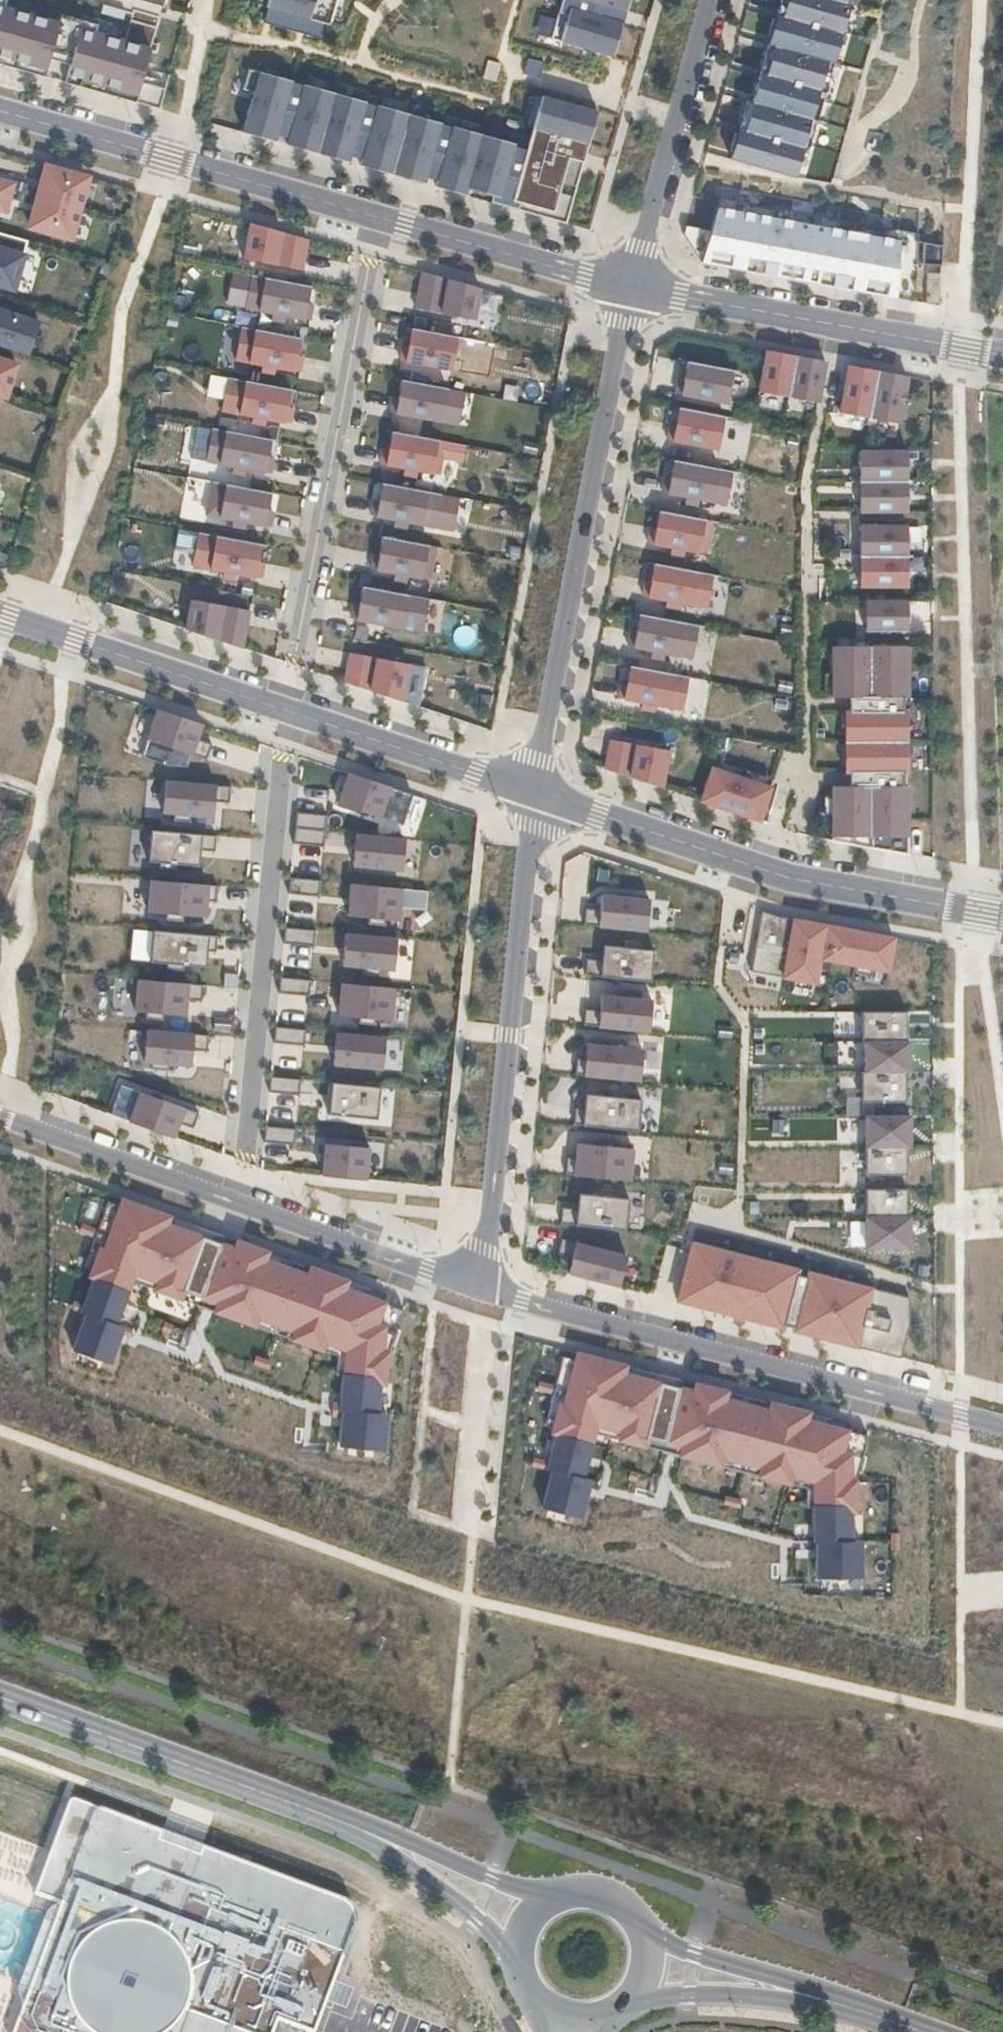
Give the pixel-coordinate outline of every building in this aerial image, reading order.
[(42,76),(48,58),(35,54),(38,43),(50,46),(48,51),(84,61),(82,68),(68,64),(63,82),(155,109),(161,89),(138,82),(148,49),(93,33),(95,25),(59,14),(56,23),(2,8),(4,0),(0,0),(0,64),(42,76)] [(264,14),(331,33),(340,0),(268,0),(264,14)] [(548,42),(615,61),(633,0),(561,0),(548,42)] [(752,102),(746,101),(730,159),(794,178),(804,144),(798,142),(805,118),(811,119),(827,61),(833,62),(849,5),(843,3),(838,2),(838,0),(780,0),(752,102)] [(123,11),(101,5),(99,13),(121,19),(123,11)] [(523,128),(249,50),(238,93),(251,97),(242,127),(568,224),(602,104),(534,87),(523,128)] [(817,121),(833,62),(827,61),(811,119),(817,121)] [(804,144),(811,119),(805,118),(798,142),(804,144)] [(86,174),(45,163),(36,195),(77,206),(86,174)] [(0,176),(0,194),(10,197),(15,180),(0,176)] [(0,194),(0,208),(7,210),(10,197),(0,194)] [(78,207),(38,195),(29,226),(70,237),(78,207)] [(710,230),(685,226),(683,234),(701,262),(914,301),(918,233),(860,223),(860,225),(843,222),(842,227),(831,225),(832,220),(832,218),(775,207),(774,210),(758,207),(759,205),(719,197),(710,230)] [(314,239),(245,226),(236,269),(306,283),(314,239)] [(0,232),(0,285),(13,289),(27,240),(0,232)] [(923,242),(922,265),(941,265),(942,246),(923,242)] [(484,288),(419,274),(411,312),(476,326),(484,288)] [(314,295),(245,278),(236,314),(305,330),(314,295)] [(27,354),(38,321),(0,308),(0,345),(27,354)] [(306,339),(237,324),(228,365),(297,380),(306,339)] [(463,343),(407,330),(398,369),(454,381),(463,343)] [(831,362),(762,350),(753,398),(822,410),(831,362)] [(4,397),(15,364),(0,358),(0,395),(4,397)] [(737,372),(684,362),(676,401),(729,412),(737,372)] [(913,377),(846,364),(836,418),(903,430),(913,377)] [(295,391),(224,378),(217,417),(287,430),(295,391)] [(448,393),(397,384),(391,419),(443,427),(448,393)] [(729,418),(674,408),(666,446),(722,457),(729,418)] [(276,440),(208,429),(201,466),(269,477),(276,440)] [(443,444),(389,434),(382,470),(436,480),(443,444)] [(911,451),(858,451),(859,518),(911,518),(911,451)] [(724,472),(670,462),(663,500),(717,510),(724,472)] [(276,493),(209,479),(200,520),(268,534),(276,493)] [(444,498),(378,487),(372,522),(438,533),(444,498)] [(717,523),(656,512),(648,554),(709,565),(717,523)] [(910,531),(857,531),(857,593),(910,593),(910,531)] [(266,547),(195,534),(188,572),(259,585),(266,547)] [(437,549),(374,536),(367,573),(430,585),(437,549)] [(718,574),(650,562),(642,603),(711,616),(718,574)] [(415,599),(360,589),(353,629),(408,639),(415,599)] [(246,609),(193,598),(187,627),(240,645),(246,609)] [(914,604),(865,604),(865,639),(914,639),(914,604)] [(704,630),(635,616),(627,655),(696,669),(704,630)] [(417,666),(345,648),(335,692),(406,709),(417,666)] [(912,650),(831,650),(831,701),(843,700),(911,701),(912,650)] [(690,679),(626,666),(618,708),(682,720),(690,679)] [(843,700),(842,781),(911,780),(911,701),(843,700)] [(207,723),(153,706),(140,745),(209,768),(216,745),(201,740),(207,723)] [(670,753),(606,735),(596,770),(661,788),(670,753)] [(782,789),(708,765),(696,801),(770,825),(782,789)] [(391,791),(349,776),(338,804),(380,819),(391,791)] [(235,784),(161,778),(158,817),(171,818),(171,825),(192,826),(193,821),(215,822),(216,807),(234,809),(235,784)] [(912,844),(911,780),(842,781),(843,788),(826,788),(827,845),(912,844)] [(294,814),(293,842),(319,844),(321,816),(294,814)] [(219,835),(146,828),(143,868),(154,869),(154,876),(178,878),(179,869),(200,870),(202,854),(217,856),(219,835)] [(404,838),(357,835),(354,869),(401,872),(404,838)] [(220,884),(145,879),(142,919),(160,920),(160,925),(187,927),(187,920),(207,921),(208,905),(219,906),(220,884)] [(401,889),(351,885),(349,918),(370,920),(370,927),(384,928),(385,922),(399,923),(401,889)] [(647,930),(650,899),(603,895),(601,911),(586,910),(585,924),(647,930)] [(834,959),(887,970),(894,937),(806,920),(796,967),(831,974),(834,959)] [(221,935),(149,929),(146,967),(162,969),(161,975),(186,977),(186,970),(208,972),(209,957),(219,958),(221,935)] [(396,939),(347,936),(346,967),(365,968),(364,976),(380,977),(380,971),(394,972),(396,939)] [(642,948),(642,943),(630,942),(629,946),(604,944),(603,962),(588,961),(587,975),(650,980),(653,949),(642,948)] [(204,984),(135,979),(132,1015),(143,1015),(143,1024),(166,1026),(167,1018),(188,1020),(189,1004),(203,1005),(204,984)] [(394,989),(342,985),(339,1017),(360,1018),(359,1026),(375,1027),(375,1021),(392,1022),(394,989)] [(640,1000),(640,993),(629,992),(628,1000),(601,998),(600,1010),(585,1009),(584,1026),(648,1030),(650,1001),(640,1000)] [(909,1008),(861,1009),(862,1103),(908,1102),(908,1075),(910,1071),(909,1008)] [(212,1034),(142,1030),(140,1067),(148,1067),(147,1075),(171,1076),(172,1068),(194,1070),(195,1059),(210,1059),(212,1034)] [(385,1039),(338,1034),(335,1067),(382,1071),(385,1039)] [(625,1049),(626,1042),(614,1041),(614,1048),(588,1046),(587,1062),(577,1061),(576,1075),(640,1080),(642,1051),(625,1049)] [(380,1089),(333,1084),(330,1117),(377,1121),(380,1089)] [(203,1113),(137,1089),(124,1125),(176,1144),(181,1128),(195,1133),(203,1113)] [(625,1097),(625,1092),(612,1091),(612,1097),(585,1095),(584,1112),(575,1111),(574,1124),(639,1130),(641,1098),(625,1097)] [(910,1116),(866,1116),(865,1174),(906,1174),(906,1149),(909,1146),(910,1116)] [(635,1149),(617,1147),(617,1141),(601,1140),(601,1147),(578,1145),(576,1160),(566,1159),(565,1176),(633,1181),(635,1149)] [(369,1149),(326,1146),(323,1178),(366,1182),(369,1149)] [(906,1189),(866,1189),(866,1247),(910,1247),(910,1220),(906,1218),(906,1189)] [(862,1194),(849,1194),(849,1214),(862,1215),(862,1194)] [(628,1230),(631,1201),(589,1197),(588,1204),(576,1209),(561,1207),(560,1224),(628,1230)] [(169,1216),(122,1199),(121,1204),(108,1200),(84,1266),(92,1268),(90,1274),(94,1278),(82,1311),(89,1314),(76,1349),(109,1361),(122,1326),(114,1323),(131,1277),(181,1295),(183,1288),(219,1301),(215,1310),(255,1324),(257,1319),(293,1332),(291,1337),(345,1358),(338,1448),(384,1451),(387,1413),(376,1412),(379,1383),(384,1384),(387,1350),(401,1310),(344,1290),(347,1280),(310,1267),(307,1275),(267,1260),(269,1253),(238,1241),(235,1249),(219,1243),(222,1235),(192,1224),(189,1231),(166,1223),(169,1216)] [(668,1233),(654,1293),(900,1357),(905,1339),(911,1304),(906,1280),(891,1265),(846,1253),(846,1243),(700,1207),(690,1236),(668,1233)] [(629,1257),(562,1239),(558,1256),(572,1260),(567,1278),(619,1292),(629,1257)] [(624,1354),(571,1340),(551,1428),(536,1498),(577,1508),(583,1469),(580,1464),(592,1431),(803,1484),(812,1567),(860,1569),(851,1422),(809,1409),(810,1401),(765,1391),(763,1398),(727,1388),(728,1380),(687,1371),(685,1379),(621,1363),(624,1354)] [(74,1799),(35,1893),(62,1903),(47,1914),(26,1967),(17,1989),(23,2010),(14,2031),(272,2031),(277,2018),(311,2031),(313,2031),(354,1922),(353,1909),(340,1898),(188,1837),(74,1799)]
